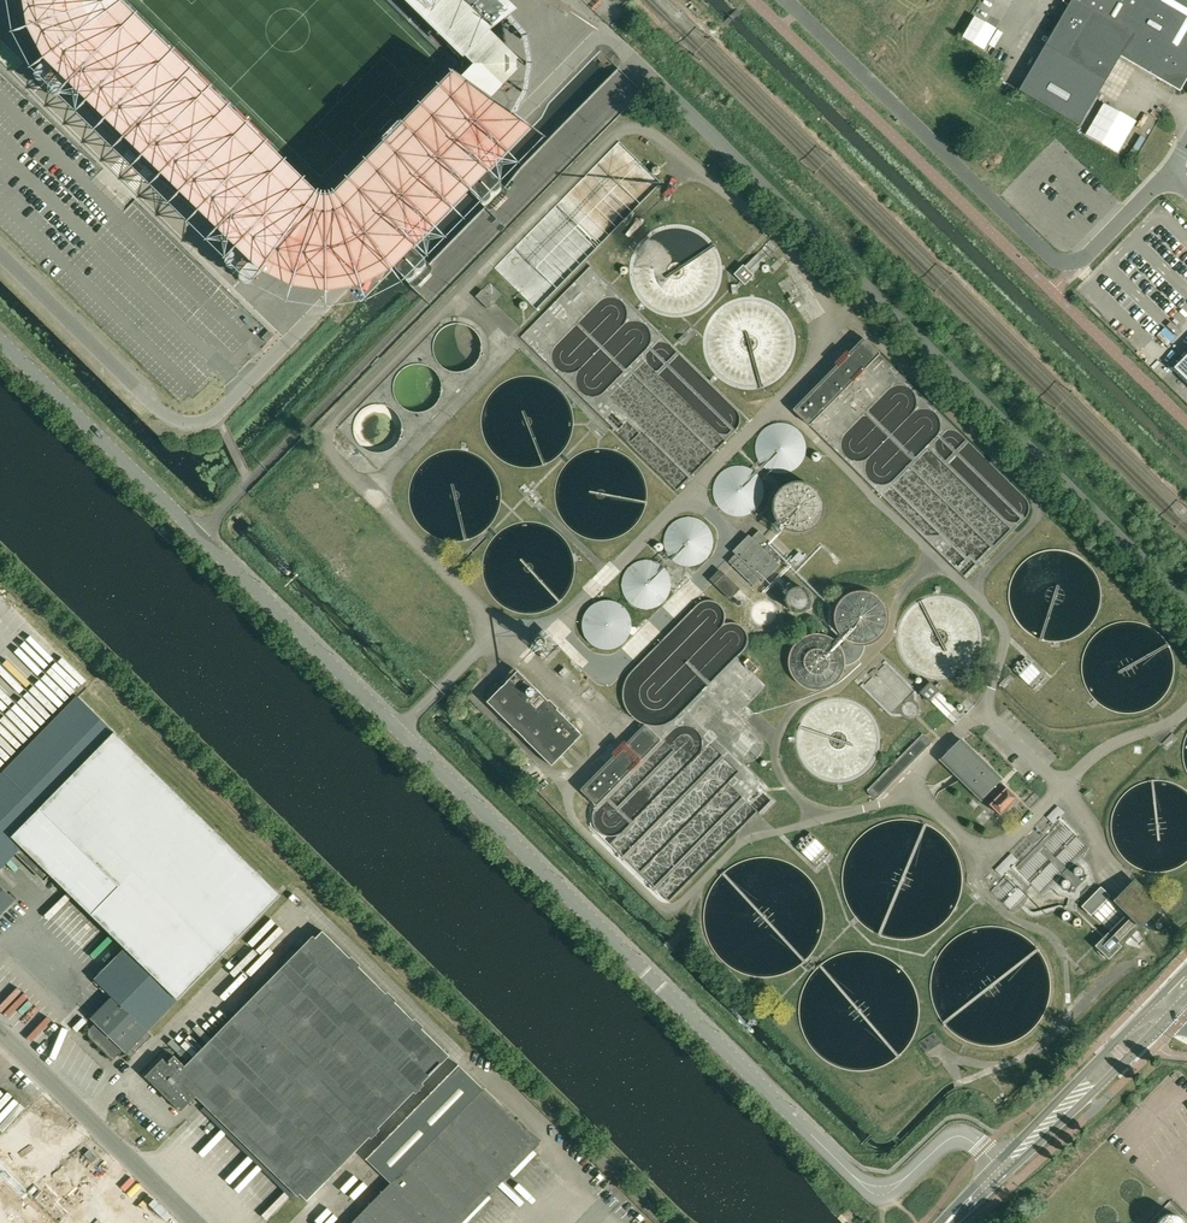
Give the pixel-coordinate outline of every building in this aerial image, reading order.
[(346,292),(370,286),(530,131),(495,98),(524,67),(495,38),(522,11),(510,0),(383,0),(450,66),(336,181),(326,184),(315,183),(308,178),(136,10),(132,3),(131,0),(30,0),(30,2),(35,38),(55,70),(137,148),(154,165),(276,281),(301,289),(327,294),(334,296),(346,292)] [(1083,120),(1120,56),(1180,91),(1186,79),(1186,0),(1064,0),(1064,3),(1068,5),(1019,90),(1064,117),(1079,126),(1083,120)] [(754,276),(753,275),(767,260),(759,253),(745,267),(743,265),(734,274),(745,285),(754,276)] [(495,302),(482,290),(475,297),(488,309),(495,302)] [(262,338),(267,342),(273,336),(269,331),(262,338)] [(684,333),(678,339),(681,342),(687,336),(684,333)] [(864,338),(862,339),(793,409),(809,425),(880,354),(864,338)] [(1030,507),(1026,500),(880,354),(809,425),(964,581),(1025,520),(1028,516),(1030,507)] [(1186,381),(1186,354),(1174,368),(1186,381)] [(801,464),(802,461),(804,459),(805,456),(805,454),(806,451),(806,448),(806,446),(805,443),(805,440),(804,438),(802,435),(801,433),(799,431),(799,430),(797,428),(794,427),(792,425),(789,424),(787,423),(784,423),(782,423),(779,423),(776,423),(773,424),(771,425),(768,426),(766,427),(764,429),(762,431),(760,433),(759,435),(757,438),(756,440),(756,443),(755,446),(755,448),(755,451),(756,454),(757,456),(758,459),(759,461),(760,463),(762,466),(764,467),(766,469),(769,471),(771,472),(774,473),(776,473),(779,473),(782,474),(784,473),(787,473),(790,472),(792,471),(795,469),(797,468),(799,466),(801,464)] [(764,493),(764,491),(764,488),(764,485),(763,482),(762,480),(761,477),(759,475),(757,473),(755,471),(753,469),(751,468),(748,467),(746,466),(743,465),(741,465),(738,465),(735,465),(732,466),(731,466),(730,466),(727,467),(725,469),(723,470),(720,472),(719,474),(717,476),(716,479),(714,481),(714,484),(713,487),(713,489),(713,492),(713,495),(714,497),(715,500),(716,503),(717,505),(719,507),(721,509),(723,511),(725,512),(727,514),(730,515),(733,516),(735,516),(738,516),(741,516),(744,516),(746,515),(749,514),(751,513),(754,511),(756,510),(758,508),(759,506),(761,503),(762,501),(763,498),(764,496),(764,493)] [(814,488),(813,487),(811,485),(809,484),(806,483),(803,482),(801,482),(798,482),(795,482),(792,482),(790,483),(787,484),(785,485),(783,487),(781,489),(779,491),(777,493),(776,495),(774,498),(773,500),(773,503),(773,506),(772,508),(773,511),(773,514),(774,516),(775,519),(777,521),(778,523),(780,526),(782,527),(784,529),(787,530),(789,531),(792,532),(794,533),(797,533),(800,533),(803,532),(805,532),(808,531),(810,530),(813,528),(815,527),(817,525),(818,523),(820,520),(821,518),(822,515),(823,512),(823,510),(823,507),(823,504),(823,501),(822,499),(821,496),(820,494),(818,492),(816,490),(814,488)] [(672,523),(670,525),(668,527),(667,529),(666,531),(665,534),(664,536),(664,539),(664,542),(664,544),(664,547),(665,550),(666,552),(667,555),(669,557),(671,559),(673,561),(675,562),(677,564),(680,565),(682,565),(685,566),(687,566),(690,566),(693,566),(695,565),(698,564),(700,563),(703,562),(705,560),(707,558),(708,556),(710,554),(711,551),(712,549),(713,546),(713,544),(713,541),(713,539),(713,536),(712,534),(711,531),(710,529),(708,526),(706,524),(704,522),(702,521),(700,519),(697,518),(695,518),(692,517),(690,517),(687,517),(684,517),(682,518),(679,518),(677,520),(674,521),(672,523)] [(734,551),(736,554),(728,562),(753,586),(761,578),(763,580),(778,565),(776,563),(784,555),(759,530),(751,538),(749,536),(734,551)] [(653,608),(655,607),(656,607),(658,606),(661,604),(663,603),(665,601),(666,599),(668,596),(669,594),(670,592),(670,589),(671,586),(671,584),(671,582),(670,579),(670,577),(669,574),(667,572),(666,569),(664,567),(662,566),(660,564),(658,563),(655,561),(653,561),(650,560),(647,560),(645,560),(642,560),(639,561),(637,562),(634,563),(632,564),(631,565),(630,566),(628,568),(626,570),(625,572),(624,574),(623,577),(622,580),(622,582),(621,585),(622,588),(622,590),(623,593),(624,595),(625,598),(627,600),(629,602),(631,604),(633,605),(635,607),(638,608),(640,608),(643,609),(645,609),(648,609),(651,609),(653,608)] [(720,570),(711,580),(730,599),(739,589),(720,570)] [(812,602),(812,600),(812,598),(811,596),(810,595),(809,593),(808,591),(807,590),(805,589),(803,588),(802,588),(800,587),(798,587),(796,588),(794,588),(792,589),(790,590),(789,591),(788,593),(787,595),(786,596),(786,598),(786,600),(786,602),(786,604),(787,606),(788,608),(789,609),(791,611),(792,612),(794,612),(796,613),(798,613),(800,613),(802,613),(804,612),(805,611),(807,610),(808,609),(810,607),(810,606),(811,604),(812,602)] [(615,601),(612,601),(610,600),(608,600),(605,600),(602,600),(598,602),(594,603),(591,606),(588,608),(586,612),(584,616),(582,621),(582,626),(583,630),(583,633),(585,636),(587,639),(590,642),(592,644),(595,646),(598,648),(602,649),(605,649),(609,649),(612,649),(615,648),(618,646),(621,645),(623,643),(626,640),(628,637),(629,634),(630,631),(631,628),(631,625),(631,621),(630,618),(629,614),(627,611),(626,609),(624,607),(623,606),(621,605),(619,603),(616,602),(615,601)] [(845,662),(845,663),(847,663),(849,662),(852,661),(854,660),(856,659),(857,657),(859,655),(860,653),(861,651),(862,649),(862,646),(862,645),(858,646),(854,645),(852,644),(849,643),(848,643),(846,641),(842,639),(839,636),(835,640),(836,642),(837,643),(839,645),(840,647),(841,650),(842,651),(844,655),(845,657),(845,659),(845,661),(845,662)] [(1022,659),(1010,672),(1026,687),(1032,693),(1045,680),(1022,659)] [(559,673),(564,678),(570,672),(565,667),(559,673)] [(582,735),(518,671),(487,702),(551,766),(582,735)] [(939,682),(935,686),(930,681),(919,692),(924,697),(923,699),(926,702),(928,701),(929,702),(930,700),(947,717),(955,726),(974,706),(966,698),(956,708),(944,697),(939,691),(940,690),(939,690),(942,686),(939,682)] [(52,875),(127,948),(96,980),(113,997),(148,1032),(283,896),(126,743),(78,696),(0,776),(0,823),(24,846),(52,875)] [(661,741),(644,725),(581,789),(597,805),(661,741)] [(932,743),(922,734),(867,790),(877,799),(928,747),(932,743)] [(993,800),(989,805),(1000,815),(1015,800),(1017,798),(1006,787),(1006,788),(999,781),(1001,779),(961,739),(940,760),(954,774),(960,779),(981,800),(986,794),(993,800)] [(1050,813),(1046,817),(1053,824),(1065,812),(1058,806),(1050,813)] [(1022,861),(990,892),(1013,914),(1019,909),(1026,915),(1033,917),(1044,915),(1059,909),(1073,911),(1075,900),(1080,891),(1086,887),(1094,884),(1089,864),(1083,858),(1086,846),(1078,838),(1078,833),(1063,815),(1053,825),(1045,818),(1012,851),(1022,861)] [(17,853),(24,846),(0,823),(0,870),(17,853)] [(1011,853),(995,870),(1002,876),(1004,874),(1006,876),(1008,874),(1006,872),(1011,867),(1013,870),(1016,867),(1013,865),(1018,860),(1011,853)] [(1145,924),(1160,909),(1132,881),(1117,896),(1145,924)] [(16,901),(0,885),(0,917),(16,901)] [(1128,914),(1101,886),(1081,906),(1108,932),(1102,939),(1095,945),(1109,959),(1122,946),(1137,930),(1141,926),(1128,914)] [(241,1016),(367,1140),(450,1056),(323,932),(241,1016)] [(153,1037),(148,1032),(113,997),(91,1018),(96,1023),(90,1029),(89,1032),(89,1035),(91,1038),(114,1061),(124,1051),(132,1058),(153,1037)] [(764,1007),(757,1013),(763,1019),(769,1013),(764,1007)] [(307,1201),(367,1140),(241,1016),(189,1069),(206,1086),(198,1094),(207,1103),(298,1191),(307,1201)] [(925,1053),(941,1042),(934,1032),(918,1042),(925,1053)] [(181,1111),(198,1094),(206,1086),(189,1069),(175,1056),(168,1063),(164,1059),(146,1077),(181,1111)] [(536,1140),(483,1089),(458,1065),(365,1159),(366,1160),(391,1183),(352,1222),(455,1222),(536,1140)] [(98,1157),(92,1152),(89,1149),(84,1154),(92,1163),(98,1157)] [(58,1221),(67,1212),(55,1200),(60,1196),(40,1176),(26,1190),(0,1164),(0,1222),(60,1222),(58,1221)] [(1164,1216),(1158,1220),(1156,1222),(1183,1222),(1180,1219),(1175,1216),(1170,1215),(1164,1216)]
